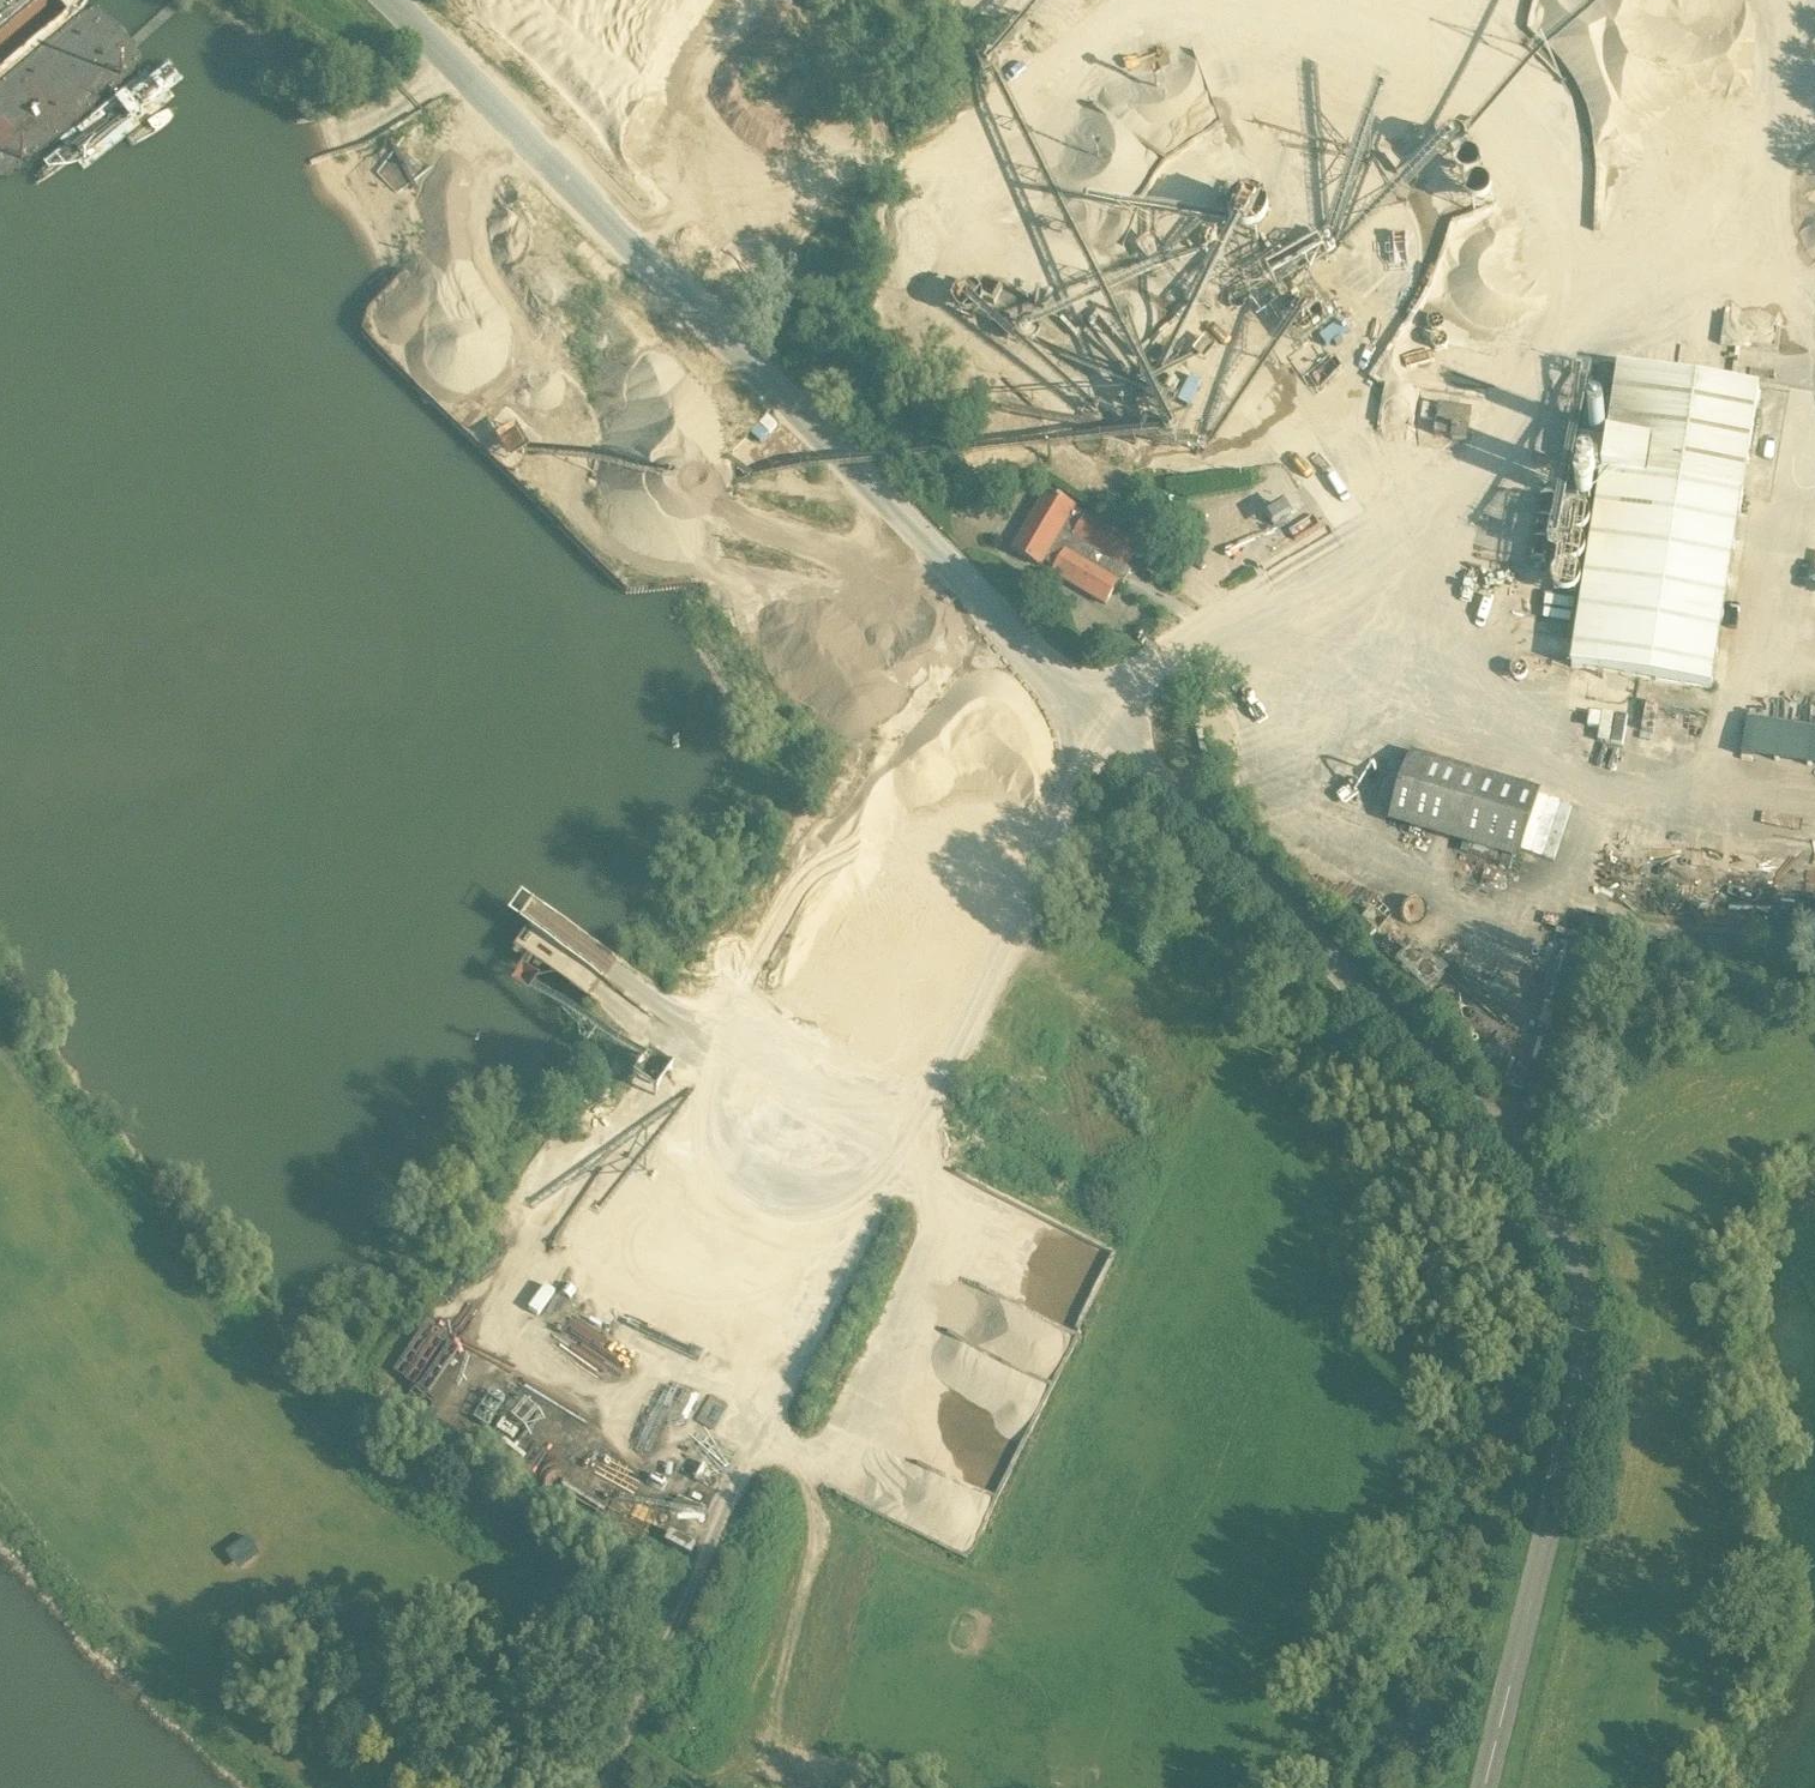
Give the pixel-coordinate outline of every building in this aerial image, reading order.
[(1620,368),(1608,445),(1585,441),(1581,471),(1603,475),(1573,666),(1716,688),(1763,390),(1620,368)] [(1438,433),(1471,435),(1472,404),(1439,403),(1438,433)] [(517,423),(499,434),(511,454),(529,443),(517,423)] [(1286,483),(1272,492),(1265,481),(1253,488),(1260,500),(1245,508),(1260,533),(1273,525),(1274,527),(1290,517),(1289,516),(1302,508),(1286,483)] [(1045,564),(1057,571),(1055,575),(1107,606),(1120,584),(1125,586),(1133,573),(1128,570),(1141,547),(1048,494),(1015,551),(1043,567),(1045,564)] [(1551,541),(1559,496),(1543,494),(1536,539),(1551,541)] [(1622,743),(1628,714),(1600,709),(1594,737),(1622,743)] [(1744,754),(1814,764),(1814,723),(1749,715),(1744,754)] [(1390,824),(1522,862),(1543,792),(1412,754),(1390,824)] [(658,1020),(641,1041),(674,1067),(691,1046),(658,1020)]
